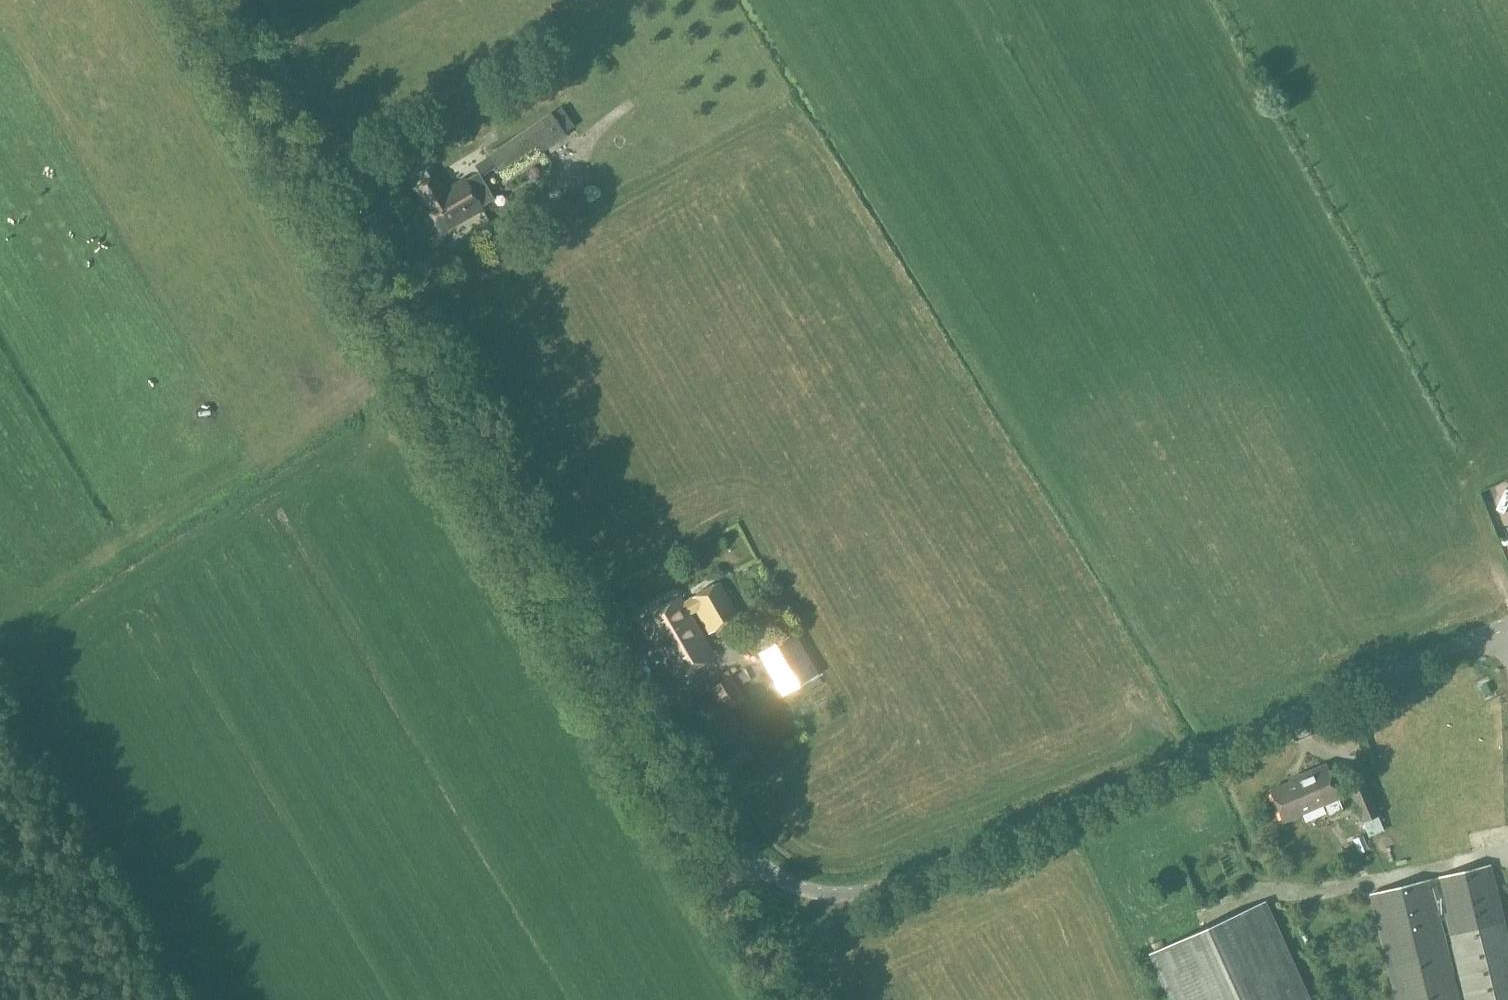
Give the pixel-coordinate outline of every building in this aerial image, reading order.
[(565,115),(556,120),(552,114),(491,157),(501,172),(541,146),(545,152),(568,136),(566,134),(569,132),(570,134),(575,129),(565,115)] [(422,174),(428,183),(416,190),(442,234),(483,209),(482,208),(494,199),(495,198),(495,197),(495,196),(492,191),(490,187),(488,184),(486,181),(484,178),(481,176),(480,175),(479,175),(478,175),(466,182),(465,179),(448,189),(440,176),(438,177),(432,168),(422,174)] [(693,599),(682,604),(680,600),(642,622),(676,680),(714,658),(690,617),(697,613),(709,636),(740,619),(720,584),(693,599)] [(759,654),(783,697),(819,677),(795,634),(759,654)] [(718,671),(707,692),(734,706),(745,685),(718,671)] [(1285,823),(1325,805),(1330,816),(1343,810),(1339,799),(1341,798),(1326,765),(1299,777),(1300,778),(1271,791),(1285,823)] [(1385,831),(1364,779),(1349,785),(1370,837),(1385,831)] [(1442,902),(1466,999),(1507,999),(1507,931),(1492,866),(1366,894),(1392,999),(1457,999),(1434,904),(1442,902)] [(1265,903),(1150,955),(1160,977),(1157,979),(1167,999),(1313,999),(1308,989),(1305,990),(1296,971),(1299,969),(1279,923),(1276,925),(1265,903)]
